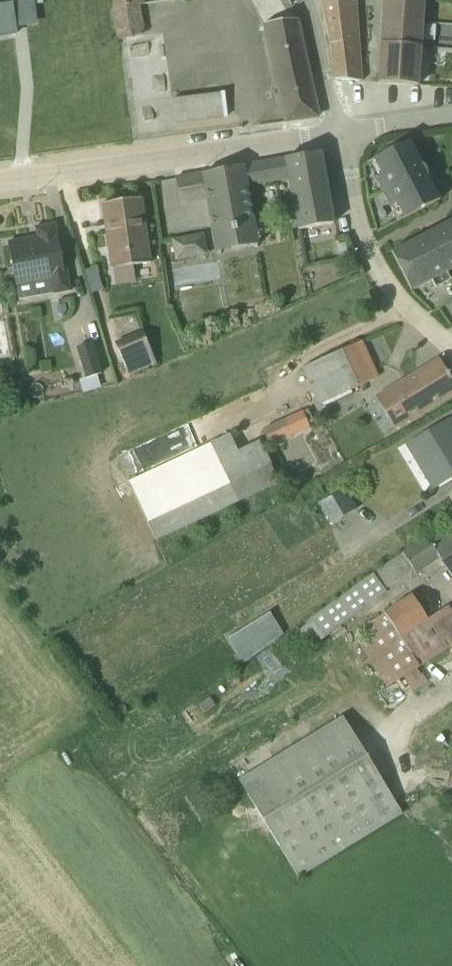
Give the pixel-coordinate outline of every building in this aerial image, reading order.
[(16,36),(15,29),(37,26),(34,7),(43,6),(42,0),(0,0),(0,38),(16,36)] [(145,5),(144,0),(110,0),(112,10),(145,5)] [(358,41),(356,3),(352,2),(352,0),(320,0),(330,44),(358,41)] [(379,44),(420,47),(423,0),(382,0),(379,44)] [(112,10),(116,39),(142,34),(138,6),(112,10)] [(295,20),(262,25),(284,123),(315,119),(316,117),(317,114),(295,20)] [(358,41),(330,44),(334,80),(360,82),(358,41)] [(420,47),(379,44),(377,83),(416,86),(420,47)] [(223,94),(171,100),(174,125),(226,119),(223,94)] [(419,166),(408,142),(373,160),(366,164),(373,179),(381,193),(423,171),(422,168),(419,166)] [(295,230),(318,227),(332,224),(319,153),(284,159),(295,230)] [(287,181),(284,159),(175,178),(174,179),(177,198),(178,199),(205,194),(215,253),(216,254),(257,246),(258,246),(248,188),(286,181),(287,181)] [(423,171),(381,193),(388,207),(396,223),(403,219),(437,200),(424,177),(423,171)] [(140,199),(101,204),(111,269),(148,263),(140,199)] [(410,292),(430,282),(434,289),(451,279),(451,221),(390,253),(410,292)] [(17,300),(69,291),(65,267),(62,267),(54,225),(34,228),(36,240),(28,241),(27,239),(7,243),(17,300)] [(202,235),(170,241),(174,262),(206,256),(202,235)] [(102,292),(95,268),(83,272),(91,295),(102,292)] [(140,331),(113,343),(127,375),(149,366),(151,369),(156,367),(140,331)] [(300,369),(317,405),(321,404),(322,407),(350,394),(349,390),(377,377),(361,342),(300,369)] [(76,349),(84,379),(100,374),(91,344),(76,349)] [(438,360),(374,399),(394,431),(451,394),(451,383),(438,360)] [(262,429),(270,445),(308,428),(307,425),(312,422),(306,410),(302,413),(300,411),(262,429)] [(431,491),(451,478),(451,424),(449,419),(404,446),(431,491)] [(127,483),(154,542),(278,483),(257,441),(236,451),(228,434),(127,483)] [(318,504),(330,525),(355,509),(343,489),(318,504)] [(438,535),(436,531),(401,552),(401,554),(372,573),(372,574),(305,622),(306,624),(297,631),(304,640),(313,634),(320,642),(385,594),(438,559),(451,580),(451,526),(438,535)] [(450,625),(451,624),(451,617),(446,607),(426,619),(409,595),(383,612),(381,614),(360,629),(367,639),(358,646),(385,688),(401,678),(411,692),(427,681),(420,669),(451,647),(451,629),(450,625)] [(282,635),(269,613),(227,639),(242,663),(243,663),(282,635)] [(401,814),(341,717),(236,781),(297,879),(399,816),(401,814)]
